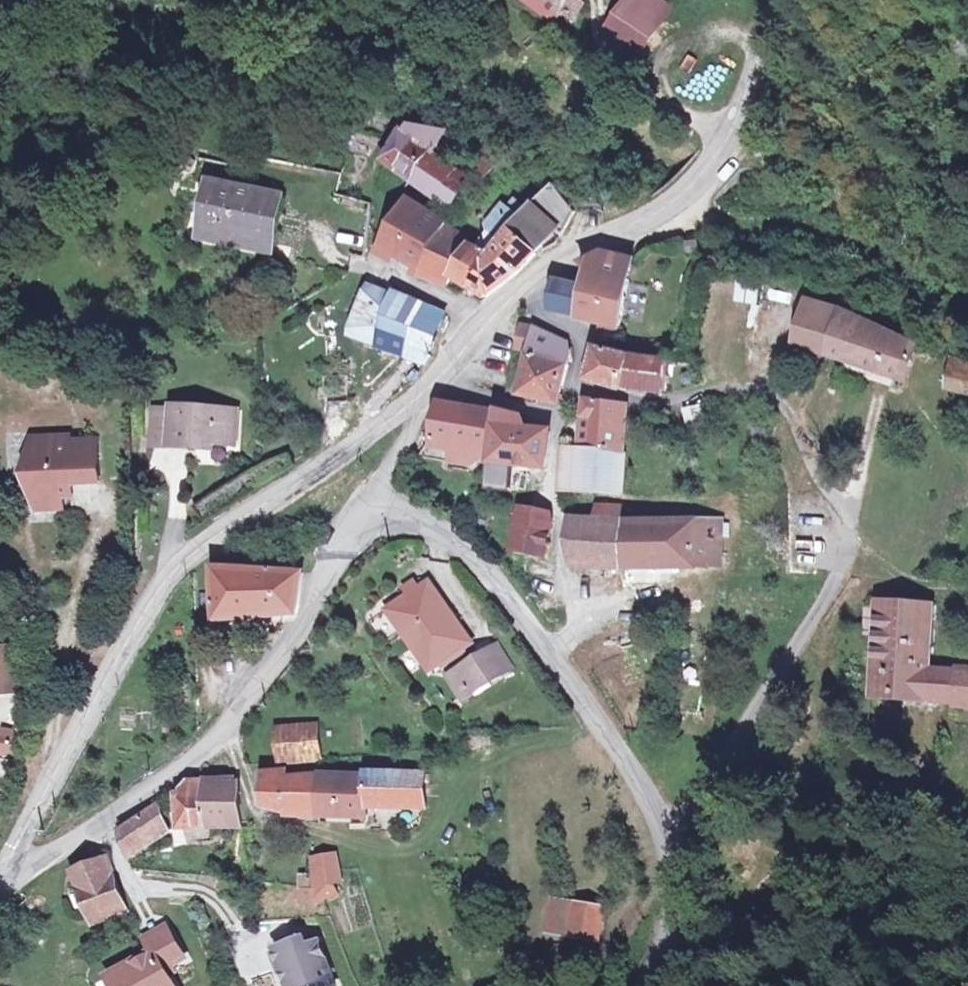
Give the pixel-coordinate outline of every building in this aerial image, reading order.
[(581,35),(591,19),(579,9),(585,0),(531,0),(581,35)] [(673,0),(638,0),(617,29),(631,40),(623,54),(630,58),(642,65),(682,5),(673,0)] [(418,146),(434,132),(396,121),(392,126),(374,158),(388,168),(404,138),(418,146)] [(449,142),(434,132),(418,146),(423,149),(439,158),(449,142)] [(390,169),(418,146),(404,138),(388,168),(390,169)] [(390,169),(406,180),(415,163),(423,149),(418,146),(390,169)] [(439,158),(423,149),(415,163),(452,187),(465,168),(456,162),(452,167),(446,164),(439,158)] [(441,204),(452,187),(415,163),(406,180),(441,204)] [(277,187),(203,171),(194,223),(267,239),(277,187)] [(509,177),(505,189),(501,198),(520,206),(515,219),(533,226),(534,212),(543,205),(543,190),(509,177)] [(434,212),(418,267),(445,276),(470,284),(488,229),(498,204),(501,198),(505,189),(488,182),(483,180),(474,200),(485,206),(483,211),(478,211),(469,231),(464,223),(441,214),(434,212)] [(418,267),(434,212),(393,196),(376,253),(418,267)] [(488,229),(470,284),(488,290),(518,273),(530,244),(533,226),(515,219),(520,206),(501,198),(498,204),(488,229)] [(622,259),(596,249),(579,266),(583,270),(581,289),(576,288),(553,284),(548,312),(577,316),(577,319),(618,322),(619,296),(620,288),(622,259)] [(445,276),(418,267),(415,276),(443,284),(445,276)] [(736,280),(735,303),(755,304),(756,281),(736,280)] [(390,297),(368,290),(351,338),(425,363),(441,311),(391,293),(390,297)] [(794,354),(823,364),(841,331),(846,319),(822,309),(820,308),(794,354)] [(524,356),(529,334),(516,331),(511,353),(524,356)] [(911,355),(841,331),(823,364),(900,389),(911,355)] [(562,350),(529,334),(524,356),(514,401),(554,410),(561,383),(562,350)] [(614,358),(587,354),(582,382),(601,388),(617,390),(622,360),(614,358)] [(659,365),(622,360),(617,390),(658,390),(659,365)] [(950,372),(947,399),(967,402),(967,374),(950,372)] [(227,440),(227,404),(164,406),(163,411),(146,411),(147,448),(189,447),(189,441),(227,440)] [(582,452),(628,455),(632,416),(632,407),(587,404),(582,452)] [(478,460),(481,460),(485,438),(493,438),(495,417),(477,413),(433,406),(427,444),(447,447),(443,465),(463,468),(465,457),(478,460)] [(705,412),(686,412),(687,439),(706,437),(705,412)] [(509,466),(513,436),(514,423),(495,417),(493,438),(485,438),(481,460),(487,461),(484,488),(507,493),(509,466)] [(58,437),(58,432),(19,435),(21,456),(15,462),(16,478),(23,485),(25,507),(54,505),(54,493),(63,492),(63,481),(89,479),(86,435),(58,437)] [(513,436),(509,466),(542,470),(543,440),(513,436)] [(582,452),(565,451),(560,494),(579,496),(582,452)] [(625,499),(628,455),(582,452),(579,496),(625,499)] [(478,460),(465,457),(463,468),(478,460)] [(544,516),(510,511),(509,524),(543,527),(544,516)] [(651,575),(654,527),(616,525),(617,512),(598,511),(597,525),(586,524),(583,572),(651,575)] [(586,524),(564,523),(563,547),(567,572),(583,572),(586,524)] [(543,527),(509,524),(507,558),(540,563),(543,527)] [(654,527),(651,575),(715,578),(716,531),(654,527)] [(247,573),(245,573),(245,620),(290,618),(297,577),(254,574),(254,569),(247,568),(247,573)] [(211,622),(245,620),(245,573),(210,571),(211,622)] [(468,648),(424,587),(414,594),(404,601),(380,619),(380,623),(389,637),(394,638),(397,636),(426,676),(468,648)] [(414,594),(409,588),(400,595),(404,601),(414,594)] [(929,618),(878,614),(874,688),(883,689),(882,699),(892,699),(891,708),(924,710),(926,681),(929,618)] [(245,620),(245,637),(278,637),(289,623),(290,618),(245,620)] [(210,637),(245,637),(245,620),(211,622),(210,637)] [(509,674),(493,651),(456,676),(472,699),(509,674)] [(472,699),(456,676),(447,682),(463,705),(472,699)] [(956,683),(926,681),(924,710),(955,711),(956,683)] [(956,683),(955,711),(954,717),(967,718),(967,683),(956,683)] [(7,684),(0,686),(0,694),(9,692),(7,684)] [(883,689),(874,688),(873,707),(891,708),(892,699),(882,699),(883,689)] [(317,759),(314,723),(271,726),(275,762),(317,759)] [(25,756),(26,728),(0,726),(0,755),(25,756)] [(277,819),(317,820),(320,779),(290,778),(290,772),(268,774),(260,806),(277,819)] [(363,777),(362,785),(361,813),(418,812),(418,779),(363,777)] [(320,779),(317,820),(357,822),(361,822),(361,813),(362,785),(320,779)] [(237,788),(189,784),(179,801),(183,833),(240,832),(237,788)] [(175,840),(166,815),(118,833),(126,858),(175,840)] [(111,876),(104,859),(69,873),(76,890),(111,876)] [(316,889),(332,889),(341,888),(340,861),(315,862),(316,885),(316,889)] [(125,909),(111,876),(76,890),(90,924),(125,909)] [(316,889),(316,885),(311,885),(305,886),(305,901),(315,901),(332,900),(332,889),(316,889)] [(568,908),(543,902),(537,934),(562,940),(568,908)] [(591,914),(568,908),(562,940),(585,946),(591,914)] [(161,932),(159,928),(139,940),(141,944),(161,932)] [(161,932),(141,944),(147,953),(109,975),(115,985),(168,985),(162,977),(158,970),(164,967),(177,959),(161,932)] [(269,982),(276,981),(277,985),(320,985),(311,956),(294,962),(292,952),(270,959),(262,961),(269,982)] [(168,974),(164,967),(158,970),(162,977),(168,974)]
